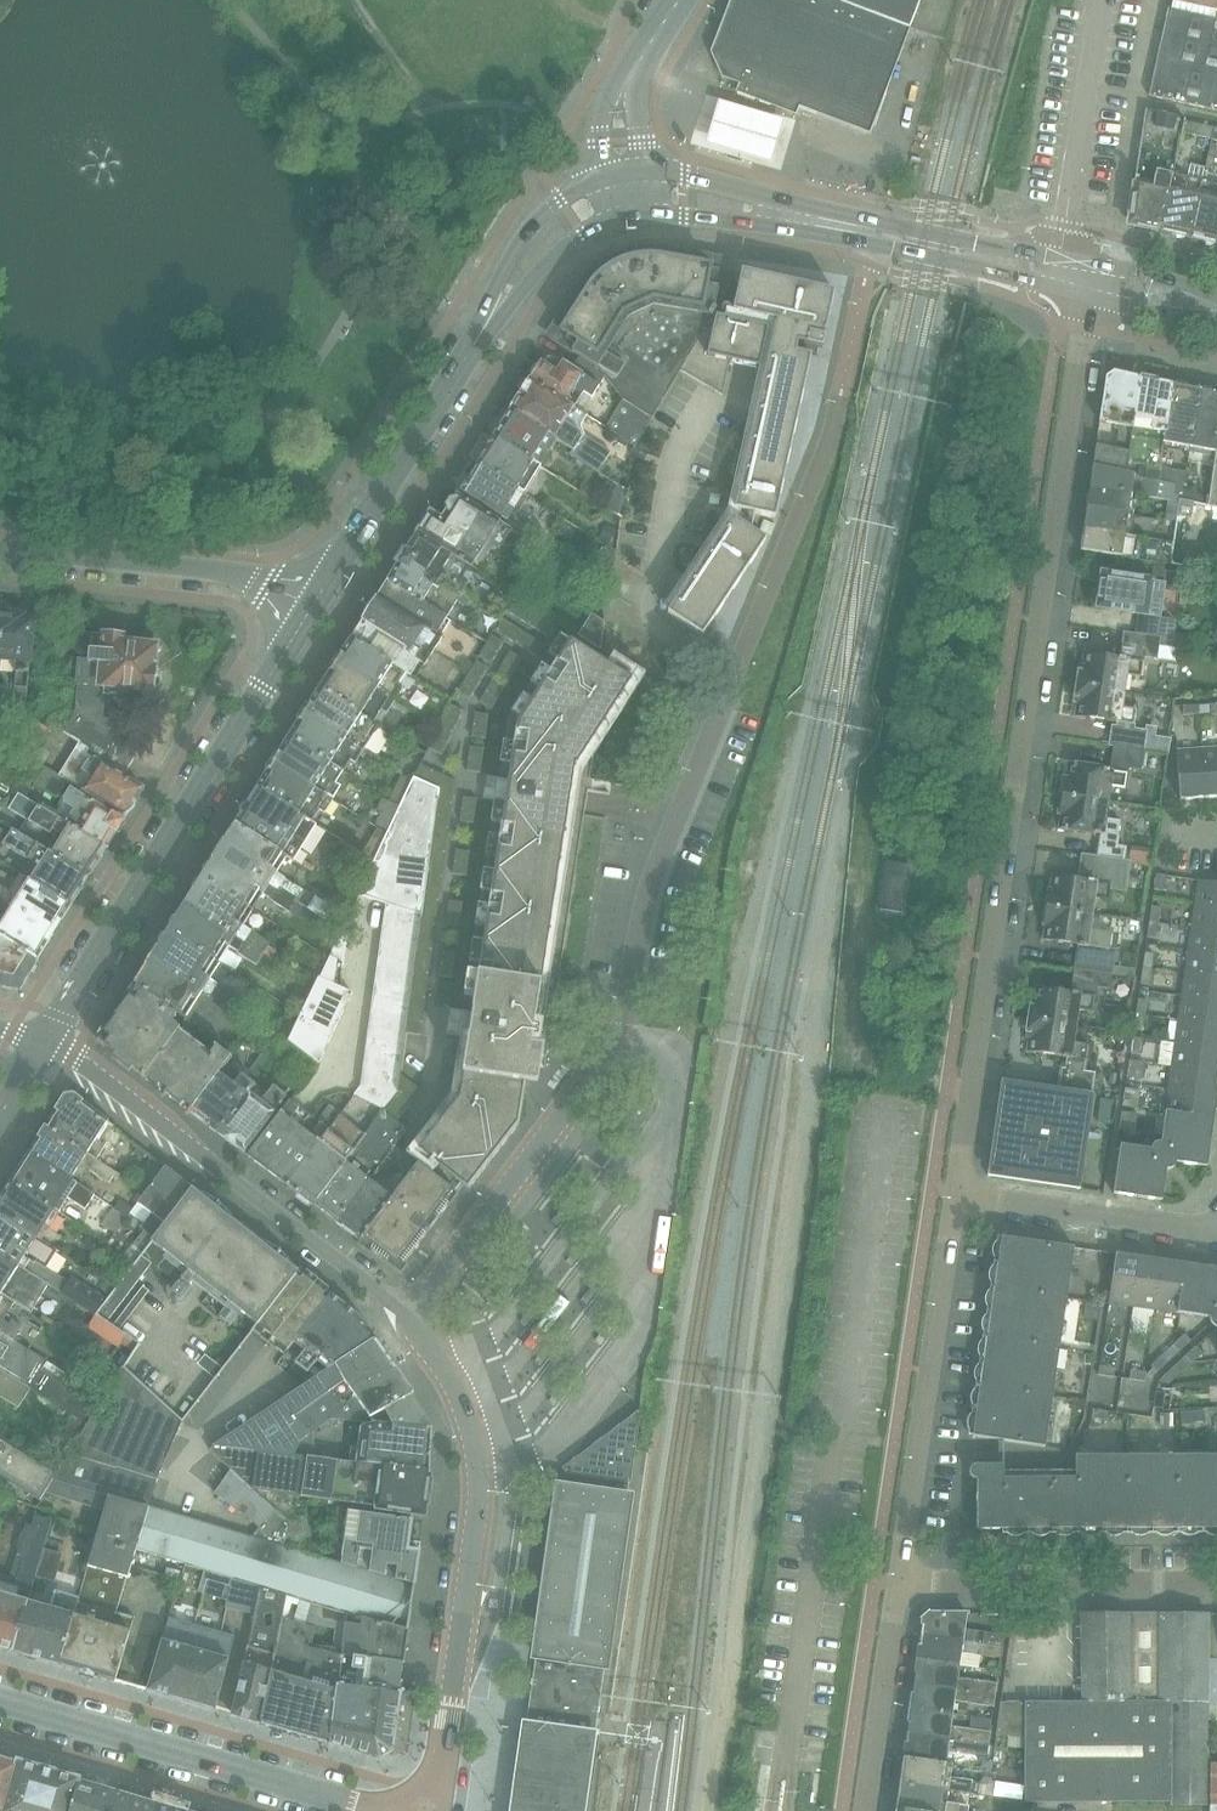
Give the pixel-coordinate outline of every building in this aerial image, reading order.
[(711,52),(722,77),(740,84),(737,93),(796,114),(798,110),(799,106),(869,133),(921,0),(731,0),(711,52)] [(1149,93),(1149,96),(1216,111),(1216,0),(1170,0),(1149,93)] [(785,117),(720,97),(706,139),(772,160),(785,117)] [(1145,110),(1144,116),(1135,178),(1171,183),(1173,171),(1174,172),(1182,133),(1184,121),(1185,119),(1145,110)] [(1216,128),(1184,121),(1182,133),(1211,139),(1211,140),(1213,140),(1216,128)] [(1173,171),(1171,183),(1160,232),(1189,239),(1203,182),(1174,175),(1174,172),(1173,171)] [(1171,183),(1135,178),(1129,219),(1134,226),(1160,232),(1171,183)] [(1203,182),(1189,239),(1216,245),(1216,185),(1203,182)] [(734,279),(709,275),(711,262),(710,262),(708,268),(692,264),(692,257),(674,254),(655,251),(636,252),(617,257),(600,267),(586,281),(575,297),(566,311),(571,316),(562,331),(557,328),(556,329),(567,336),(561,346),(579,357),(606,374),(605,377),(622,399),(606,427),(635,445),(680,371),(713,316),(721,302),(734,279)] [(733,312),(823,332),(825,332),(826,332),(835,292),(742,271),(733,312)] [(769,328),(713,316),(680,371),(722,396),(723,395),(730,362),(759,368),(760,368),(769,328)] [(771,347),(758,404),(735,509),(741,511),(750,513),(755,514),(775,518),(799,413),(811,356),(816,357),(818,347),(822,348),(825,337),(824,337),(822,336),(810,334),(808,342),(798,339),(797,342),(797,343),(798,343),(812,346),(810,356),(796,352),(772,347),(771,347)] [(546,358),(542,364),(541,363),(540,366),(534,366),(530,373),(532,378),(584,412),(605,377),(606,374),(579,357),(572,369),(552,357),(546,358)] [(1119,425),(1116,449),(1129,450),(1131,438),(1137,394),(1140,377),(1114,371),(1106,377),(1099,422),(1119,425)] [(1172,383),(1140,377),(1137,394),(1131,438),(1129,450),(1125,473),(1134,475),(1158,480),(1160,469),(1163,448),(1161,448),(1172,383)] [(571,453),(598,470),(610,452),(578,432),(587,417),(583,414),(584,412),(532,378),(529,381),(523,382),(519,389),(521,395),(512,409),(558,438),(557,441),(572,451),(571,453)] [(1176,381),(1174,384),(1172,383),(1161,448),(1163,448),(1187,452),(1197,389),(1183,386),(1183,383),(1176,381)] [(1201,389),(1197,389),(1187,452),(1213,457),(1216,435),(1216,393),(1210,391),(1210,388),(1203,387),(1201,389)] [(512,409),(506,419),(504,422),(498,422),(493,431),(495,435),(495,437),(541,466),(557,441),(558,438),(512,409)] [(1208,506),(1216,507),(1216,435),(1213,457),(1215,457),(1210,495),(1208,506)] [(541,466),(495,437),(494,438),(493,438),(478,464),(525,493),(536,476),(541,466)] [(1096,446),(1093,466),(1125,473),(1129,450),(1116,449),(1096,446)] [(525,493),(478,464),(476,467),(475,466),(469,468),(467,473),(466,479),(467,479),(468,480),(460,492),(481,505),(506,521),(513,510),(520,514),(530,498),(524,495),(525,493)] [(1125,473),(1093,466),(1090,487),(1138,494),(1138,496),(1167,501),(1178,503),(1178,501),(1179,495),(1182,496),(1183,490),(1184,484),(1158,480),(1134,475),(1125,473)] [(1186,474),(1160,469),(1158,480),(1184,484),(1186,474)] [(616,484),(611,511),(621,517),(626,490),(616,484)] [(1138,494),(1090,487),(1087,508),(1128,514),(1130,499),(1137,500),(1138,496),(1138,494)] [(1178,501),(1208,506),(1210,495),(1183,490),(1182,496),(1179,495),(1178,501)] [(433,515),(428,517),(417,534),(471,567),(480,552),(486,556),(493,545),(499,548),(510,531),(511,530),(478,509),(457,496),(455,500),(450,501),(446,507),(448,512),(442,521),(433,515)] [(1178,503),(1167,501),(1164,520),(1176,522),(1178,503)] [(1128,514),(1087,508),(1083,529),(1125,535),(1128,514)] [(520,514),(511,530),(510,531),(532,544),(542,528),(520,514)] [(732,517),(670,609),(668,613),(702,636),(766,540),(752,530),(744,525),(736,520),(732,517)] [(1125,535),(1083,529),(1080,550),(1122,557),(1125,535)] [(471,567),(417,534),(402,558),(469,600),(473,594),(465,590),(469,582),(463,579),(471,567)] [(1155,562),(1170,565),(1173,542),(1158,540),(1155,562)] [(469,600),(402,558),(387,582),(440,615),(447,603),(454,608),(459,600),(466,605),(464,609),(479,617),(483,608),(469,600)] [(589,569),(583,577),(609,594),(614,585),(589,569)] [(1166,572),(1164,582),(1102,573),(1099,588),(1094,590),(1092,601),(1097,604),(1096,609),(1138,615),(1135,635),(1161,639),(1160,646),(1186,650),(1188,641),(1184,635),(1175,634),(1177,625),(1172,619),(1159,618),(1163,591),(1179,593),(1181,574),(1166,572)] [(387,582),(372,606),(351,639),(404,672),(411,676),(419,662),(424,665),(430,655),(436,646),(442,636),(438,633),(447,619),(440,615),(387,582)] [(515,599),(508,611),(518,618),(526,606),(515,599)] [(526,606),(518,618),(528,624),(536,612),(526,606)] [(3,608),(0,642),(0,658),(16,660),(15,672),(17,672),(13,706),(26,707),(32,636),(34,615),(21,614),(21,610),(3,608)] [(536,612),(528,624),(539,631),(546,619),(536,612)] [(591,614),(578,636),(600,649),(604,622),(591,614)] [(495,630),(506,637),(513,625),(503,618),(495,630)] [(546,619),(539,631),(549,638),(557,626),(546,619)] [(506,637),(516,644),(524,632),(513,625),(506,637)] [(516,644),(526,650),(534,638),(524,632),(516,644)] [(1085,653),(1083,668),(1080,668),(1078,685),(1125,692),(1128,674),(1143,676),(1146,657),(1159,658),(1160,646),(1161,639),(1135,635),(1123,633),(1119,659),(1085,653)] [(93,636),(86,635),(81,636),(77,640),(76,645),(77,650),(80,654),(86,655),(91,656),(90,661),(82,660),(79,689),(104,693),(121,695),(121,688),(152,691),(154,691),(155,688),(159,684),(160,675),(157,669),(157,667),(154,666),(155,655),(162,649),(154,639),(147,645),(122,642),(122,637),(104,635),(104,636),(93,635),(93,636)] [(492,635),(485,646),(497,653),(504,642),(492,635)] [(534,638),(526,650),(537,657),(544,645),(534,638)] [(404,672),(351,639),(336,663),(405,705),(407,702),(397,696),(403,687),(398,683),(404,672)] [(459,1099),(418,1150),(469,1189),(519,1125),(530,1053),(546,1055),(544,1068),(545,1068),(593,756),(645,676),(613,656),(607,664),(570,640),(517,723),(459,1099)] [(497,653),(485,646),(479,656),(491,664),(497,653)] [(522,658),(510,651),(503,662),(515,669),(522,658)] [(488,668),(476,661),(470,672),(482,679),(488,668)] [(497,672),(509,679),(515,669),(503,662),(497,672)] [(405,705),(336,663),(321,688),(374,721),(381,709),(387,713),(392,705),(401,711),(405,705)] [(482,679),(470,672),(463,682),(475,689),(482,679)] [(433,699),(447,691),(439,678),(425,686),(433,699)] [(504,688),(492,681),(486,691),(498,699),(504,688)] [(475,689),(463,682),(457,693),(469,700),(475,689)] [(1125,692),(1078,685),(1075,702),(1078,702),(1076,717),(1118,722),(1117,727),(1113,727),(1110,747),(1115,748),(1145,752),(1148,731),(1135,729),(1138,710),(1123,708),(1125,692)] [(374,721),(321,688),(305,712),(374,755),(376,752),(366,746),(379,726),(373,722),(374,721)] [(104,693),(79,689),(78,715),(67,734),(93,749),(97,743),(109,750),(112,745),(133,759),(134,758),(137,727),(115,725),(102,716),(104,693)] [(498,699),(486,691),(479,702),(491,709),(498,699)] [(428,702),(420,715),(436,726),(444,713),(428,702)] [(462,711),(450,705),(444,716),(457,722),(462,711)] [(1198,715),(1198,705),(1182,706),(1183,715),(1198,715)] [(1214,714),(1213,705),(1198,705),(1198,715),(1214,714)] [(374,755),(305,712),(290,737),(343,770),(350,758),(356,762),(361,754),(371,760),(374,755)] [(488,715),(474,713),(473,725),(487,727),(488,715)] [(457,722),(444,716),(439,727),(452,733),(457,722)] [(30,718),(20,733),(24,735),(17,747),(32,757),(49,730),(30,718)] [(473,725),(471,738),(485,740),(487,727),(473,725)] [(452,733),(439,727),(434,738),(447,744),(452,733)] [(343,770),(290,737),(275,761),(334,799),(342,787),(335,782),(343,770)] [(434,738),(429,749),(441,756),(447,744),(434,738)] [(80,749),(61,777),(64,779),(125,818),(143,789),(122,776),(133,759),(112,745),(109,750),(97,743),(93,749),(89,755),(80,749)] [(484,749),(470,747),(468,759),(482,761),(484,749)] [(1145,752),(1115,748),(1111,772),(1069,765),(1067,779),(1064,779),(1062,796),(1109,803),(1112,786),(1126,788),(1129,767),(1143,769),(1145,752)] [(1202,750),(1206,799),(1216,798),(1216,749),(1202,750)] [(1206,799),(1202,750),(1176,751),(1178,776),(1180,800),(1206,799)] [(468,759),(466,772),(480,774),(482,761),(468,759)] [(334,799),(275,761),(258,787),(317,824),(320,826),(327,815),(324,813),(332,800),(333,801),(334,799)] [(421,766),(415,779),(426,784),(432,771),(421,766)] [(61,777),(46,767),(37,781),(55,793),(64,779),(61,777)] [(432,771),(426,784),(438,789),(443,776),(432,771)] [(443,776),(438,789),(440,790),(440,791),(454,793),(455,782),(443,776)] [(378,853),(358,895),(386,904),(422,916),(423,913),(424,901),(426,889),(428,877),(429,864),(431,852),(433,840),(435,828),(436,815),(438,803),(440,791),(440,790),(438,789),(426,784),(415,779),(413,778),(400,807),(389,830),(387,834),(378,853)] [(317,824),(258,787),(236,823),(287,855),(295,860),(317,824)] [(102,809),(69,788),(52,815),(106,849),(107,848),(106,848),(116,832),(117,832),(123,822),(102,809)] [(454,793),(440,791),(438,803),(452,805),(454,793)] [(1109,803),(1062,796),(1059,813),(1062,813),(1060,828),(1102,834),(1098,857),(1128,861),(1131,844),(1118,842),(1121,822),(1107,820),(1109,803)] [(477,800),(463,798),(461,810),(475,812),(477,800)] [(400,807),(389,801),(378,824),(389,830),(400,807)] [(452,805),(438,803),(436,815),(450,817),(452,805)] [(52,815),(34,804),(25,819),(50,835),(53,830),(62,836),(52,853),(89,877),(100,859),(106,849),(52,815)] [(461,810),(459,822),(473,824),(475,812),(461,810)] [(436,815),(435,828),(449,830),(450,817),(436,815)] [(219,849),(299,899),(305,889),(285,876),(282,881),(274,876),(287,855),(236,823),(224,842),(224,841),(219,849)] [(435,828),(433,840),(447,842),(449,830),(435,828)] [(387,834),(376,829),(367,848),(378,853),(387,834)] [(52,853),(12,830),(3,845),(28,861),(20,873),(71,905),(81,888),(82,888),(89,877),(52,853)] [(433,840),(431,852),(445,854),(447,842),(433,840)] [(219,849),(215,856),(211,861),(212,861),(203,876),(253,909),(262,895),(290,912),(299,899),(219,849)] [(469,853),(455,851),(454,863),(468,865),(469,853)] [(445,854),(431,852),(429,864),(444,866),(445,854)] [(1078,880),(1053,876),(1051,891),(1048,891),(1046,907),(1094,915),(1096,899),(1110,901),(1111,891),(1126,893),(1130,861),(1128,861),(1098,857),(1082,855),(1078,880)] [(468,865),(454,863),(452,876),(466,878),(468,865)] [(886,863),(880,910),(903,913),(909,866),(886,863)] [(444,866),(429,864),(428,877),(442,878),(444,866)] [(20,873),(9,891),(0,885),(0,898),(54,933),(61,922),(60,922),(71,905),(20,873)] [(1156,874),(1154,890),(1163,891),(1165,875),(1156,874)] [(186,903),(264,953),(271,944),(243,926),(253,909),(203,876),(186,903)] [(442,878),(428,877),(426,889),(440,891),(442,878)] [(1199,880),(1195,903),(1216,907),(1216,883),(1199,880)] [(426,889),(424,901),(438,903),(440,891),(426,889)] [(0,898),(0,936),(37,959),(47,943),(48,943),(54,933),(0,898)] [(424,901),(423,913),(437,915),(438,903),(424,901)] [(448,902),(447,915),(461,916),(462,904),(448,902)] [(186,903),(182,909),(170,928),(220,961),(229,947),(257,964),(264,953),(186,903)] [(1195,903),(1192,927),(1216,930),(1216,907),(1195,903)] [(386,904),(383,929),(420,934),(421,925),(422,916),(386,904)] [(1160,908),(1151,906),(1149,922),(1158,923),(1160,908)] [(1094,915),(1046,907),(1043,925),(1046,925),(1044,940),(1081,945),(1078,969),(1080,970),(1111,974),(1111,975),(1134,978),(1135,970),(1114,966),(1116,949),(1110,948),(1112,935),(1091,931),(1094,915)] [(422,916),(421,925),(435,927),(437,915),(423,913),(422,916)] [(447,915),(445,927),(459,929),(461,916),(447,915)] [(1158,923),(1149,922),(1147,937),(1156,939),(1158,923)] [(420,934),(419,938),(433,940),(435,927),(421,925),(420,934)] [(1192,927),(1189,950),(1216,954),(1216,930),(1192,927)] [(220,961),(170,928),(158,948),(157,947),(153,954),(204,988),(201,992),(229,1009),(237,997),(209,979),(220,961)] [(318,978),(288,1041),(318,1064),(319,1065),(352,993),(341,989),(350,929),(343,928),(319,979),(318,978)] [(383,929),(380,946),(417,951),(418,950),(419,938),(420,934),(383,929)] [(15,987),(21,985),(24,979),(25,980),(37,959),(0,936),(0,984),(15,987)] [(419,938),(418,950),(432,952),(433,940),(419,938)] [(460,938),(458,963),(474,964),(475,939),(460,938)] [(380,946),(378,964),(415,969),(416,962),(417,951),(380,946)] [(432,952),(418,950),(417,951),(416,962),(430,964),(432,952)] [(1189,950),(1185,973),(1216,977),(1216,954),(1189,950)] [(455,955),(441,953),(440,965),(454,967),(455,955)] [(1154,954),(1145,953),(1142,968),(1151,969),(1154,954)] [(204,988),(153,954),(145,967),(145,968),(136,983),(183,1019),(201,992),(204,988)] [(430,964),(416,962),(415,969),(414,974),(428,976),(430,964)] [(378,964),(376,981),(413,986),(414,974),(415,969),(378,964)] [(454,967),(440,965),(438,978),(452,980),(454,967)] [(1151,969),(1142,968),(1140,983),(1149,985),(1151,969)] [(1111,974),(1080,970),(1077,994),(1037,988),(1035,1003),(1032,1002),(1030,1019),(1074,1025),(1076,1009),(1093,1012),(1094,1005),(1095,1005),(1097,987),(1109,989),(1111,975),(1111,974)] [(1185,973),(1182,996),(1216,1001),(1216,977),(1185,973)] [(428,976),(414,974),(413,986),(413,987),(427,988),(428,976)] [(376,981),(373,998),(410,1003),(411,999),(413,987),(413,986),(376,981)] [(183,1019),(136,983),(135,985),(137,987),(136,989),(135,988),(128,997),(129,998),(117,1014),(116,1014),(115,1015),(117,1017),(97,1042),(122,1061),(121,1063),(123,1064),(124,1062),(161,1090),(160,1091),(164,1094),(165,1093),(184,1108),(184,1109),(187,1112),(188,1111),(190,1112),(189,1112),(191,1114),(227,1063),(232,1057),(183,1019)] [(413,987),(411,999),(425,1001),(427,988),(413,987)] [(1182,996),(1179,1019),(1216,1025),(1216,1001),(1182,996)] [(373,998),(371,1015),(408,1020),(409,1011),(410,1003),(373,998)] [(410,1003),(409,1011),(423,1013),(425,1001),(411,999),(410,1003)] [(1147,1000),(1138,999),(1136,1014),(1145,1015),(1147,1000)] [(408,1020),(408,1023),(422,1025),(423,1013),(409,1011),(408,1020)] [(1145,1015),(1136,1014),(1133,1029),(1142,1031),(1145,1015)] [(371,1015),(369,1033),(406,1038),(406,1035),(408,1023),(408,1020),(371,1015)] [(1074,1025),(1030,1019),(1027,1036),(1030,1037),(1027,1052),(1067,1058),(1066,1069),(1061,1069),(1058,1089),(1091,1095),(1094,1073),(1082,1072),(1086,1045),(1072,1043),(1074,1025)] [(1179,1019),(1175,1042),(1216,1048),(1216,1025),(1179,1019)] [(408,1023),(406,1035),(420,1037),(422,1025),(408,1023)] [(255,1048),(262,1054),(271,1060),(285,1042),(269,1030),(255,1048)] [(369,1033),(366,1050),(403,1055),(406,1038),(369,1033)] [(1141,1038),(1132,1037),(1130,1053),(1139,1054),(1141,1038)] [(1175,1042),(1172,1065),(1216,1072),(1216,1048),(1175,1042)] [(366,1050),(364,1067),(401,1072),(403,1055),(366,1050)] [(273,1062),(271,1060),(262,1054),(250,1070),(261,1078),(273,1062)] [(1144,1062),(1129,1060),(1128,1069),(1143,1071),(1144,1062)] [(256,1084),(227,1063),(191,1114),(218,1134),(256,1084)] [(1172,1065),(1168,1088),(1216,1095),(1216,1072),(1172,1065)] [(361,1086),(361,1088),(397,1093),(398,1093),(401,1072),(364,1067),(361,1086)] [(1143,1071),(1128,1069),(1126,1078),(1142,1080),(1143,1071)] [(1058,1089),(1002,1081),(988,1175),(1077,1189),(1081,1165),(1091,1095),(1058,1089)] [(267,1093),(256,1084),(218,1134),(244,1153),(287,1096),(273,1086),(267,1093)] [(361,1086),(355,1095),(383,1109),(397,1093),(361,1088),(361,1086)] [(1140,1091),(1125,1088),(1123,1097),(1139,1099),(1140,1091)] [(1168,1088),(1165,1112),(1214,1119),(1216,1097),(1216,1095),(1168,1088)] [(83,1103),(74,1095),(64,1097),(46,1126),(96,1158),(107,1142),(114,1147),(120,1138),(124,1140),(126,1137),(82,1103),(83,1103)] [(412,1105),(397,1096),(391,1104),(405,1115),(412,1105)] [(1139,1099),(1123,1097),(1122,1106),(1138,1108),(1139,1099)] [(301,1108),(290,1100),(248,1156),(257,1163),(267,1170),(309,1114),(301,1108)] [(405,1115),(391,1104),(383,1115),(396,1125),(405,1115)] [(317,1120),(309,1114),(267,1170),(285,1184),(337,1115),(339,1113),(329,1105),(317,1120)] [(1137,1114),(1121,1112),(1120,1121),(1136,1123),(1137,1114)] [(1214,1119),(1165,1112),(1160,1143),(1176,1163),(1207,1167),(1214,1119)] [(382,1114),(365,1137),(312,1205),(336,1223),(394,1146),(394,1145),(405,1132),(396,1125),(383,1115),(382,1114)] [(365,1137),(337,1115),(285,1184),(287,1186),(312,1205),(365,1137)] [(1136,1123),(1120,1121),(1119,1129),(1134,1132),(1136,1123)] [(96,1158),(46,1126),(30,1152),(80,1184),(90,1169),(110,1181),(114,1175),(119,1178),(121,1174),(96,1158)] [(1151,1150),(1120,1145),(1113,1194),(1162,1201),(1166,1170),(1152,1150),(1151,1150)] [(418,1163),(394,1146),(336,1223),(359,1241),(418,1163)] [(80,1184),(30,1152),(11,1181),(59,1211),(68,1197),(85,1208),(94,1193),(80,1184)] [(166,1166),(153,1157),(133,1183),(145,1192),(166,1166)] [(453,1190),(418,1163),(359,1241),(359,1242),(387,1263),(392,1256),(403,1265),(426,1235),(422,1231),(425,1226),(430,1230),(457,1194),(452,1190),(453,1190)] [(193,1187),(166,1166),(145,1192),(126,1216),(144,1230),(133,1244),(143,1252),(151,1241),(193,1187)] [(11,1181),(0,1199),(0,1214),(48,1244),(55,1248),(62,1238),(48,1229),(59,1211),(11,1181)] [(242,1313),(257,1325),(252,1331),(283,1355),(297,1337),(330,1296),(282,1259),(283,1258),(279,1252),(272,1248),(271,1250),(254,1236),(255,1234),(241,1223),(239,1224),(222,1210),(223,1209),(218,1203),(211,1200),(210,1201),(193,1187),(151,1241),(168,1254),(157,1268),(170,1278),(180,1265),(188,1271),(180,1282),(176,1279),(167,1289),(168,1296),(177,1303),(184,1302),(194,1290),(189,1287),(193,1282),(211,1296),(215,1292),(229,1303),(219,1316),(232,1326),(242,1313)] [(0,1214),(0,1253),(32,1274),(31,1275),(96,1316),(98,1313),(108,1300),(71,1276),(69,1281),(47,1267),(58,1250),(55,1248),(48,1244),(0,1214)] [(1001,1237),(994,1287),(1066,1298),(1074,1248),(1001,1237)] [(0,1253),(0,1291),(15,1301),(32,1312),(40,1299),(29,1292),(27,1296),(20,1292),(32,1274),(0,1253)] [(1141,1258),(1115,1254),(1108,1303),(1134,1307),(1141,1258)] [(98,1313),(108,1321),(152,1264),(142,1256),(108,1300),(98,1313)] [(1164,1261),(1141,1258),(1134,1307),(1157,1310),(1164,1261)] [(1187,1264),(1164,1261),(1157,1310),(1180,1313),(1187,1264)] [(1187,1264),(1180,1313),(1209,1317),(1216,1311),(1216,1269),(1187,1264)] [(143,1287),(115,1325),(121,1329),(149,1291),(143,1287)] [(1066,1298),(994,1287),(987,1337),(1059,1348),(1066,1298)] [(0,1291),(0,1330),(14,1339),(22,1327),(12,1320),(10,1323),(4,1318),(15,1301),(0,1291)] [(356,1316),(330,1295),(330,1296),(297,1337),(309,1345),(295,1363),(307,1372),(320,1355),(332,1364),(373,1339),(356,1316)] [(31,1390),(72,1416),(87,1425),(104,1398),(14,1339),(0,1330),(0,1371),(31,1390)] [(1184,1334),(1173,1345),(1179,1351),(1191,1341),(1184,1334)] [(1059,1348),(987,1337),(979,1387),(1052,1397),(1059,1348)] [(374,1341),(373,1339),(332,1364),(335,1366),(319,1376),(328,1390),(344,1379),(350,1389),(393,1367),(375,1341),(374,1341)] [(1179,1351),(1173,1345),(1162,1355),(1168,1362),(1179,1351)] [(1202,1353),(1196,1346),(1184,1357),(1191,1363),(1202,1353)] [(222,1368),(205,1355),(197,1365),(215,1378),(222,1368)] [(1168,1362),(1162,1355),(1150,1366),(1157,1372),(1168,1362)] [(1191,1363),(1184,1357),(1173,1367),(1179,1374),(1191,1363)] [(1115,1368),(1099,1366),(1098,1375),(1113,1377),(1115,1368)] [(413,1395),(393,1367),(350,1389),(344,1379),(328,1390),(339,1405),(356,1396),(370,1415),(375,1413),(413,1395)] [(1179,1374),(1173,1367),(1162,1378),(1168,1385),(1179,1374)] [(182,1422),(123,1368),(104,1398),(87,1425),(78,1440),(56,1475),(53,1480),(109,1496),(149,1508),(158,1480),(182,1422)] [(1130,1370),(1129,1380),(1145,1382),(1146,1372),(1130,1370)] [(19,1408),(31,1390),(0,1371),(0,1397),(19,1408)] [(339,1405),(328,1390),(319,1376),(220,1443),(296,1454),(300,1442),(310,1436),(310,1435),(331,1419),(358,1421),(370,1415),(356,1396),(339,1405)] [(1052,1397),(979,1387),(974,1422),(990,1424),(988,1439),(1045,1447),(1052,1397)] [(1156,1392),(1153,1408),(1162,1409),(1165,1393),(1156,1392)] [(431,1427),(413,1395),(375,1413),(370,1415),(358,1421),(366,1422),(431,1427)] [(1108,1412),(1092,1409),(1091,1418),(1107,1421),(1108,1412)] [(565,1474),(630,1483),(640,1413),(638,1411),(562,1468),(565,1472),(565,1474)] [(87,1425),(72,1416),(63,1430),(78,1440),(87,1425)] [(431,1427),(366,1422),(361,1462),(370,1463),(430,1472),(431,1443),(430,1443),(431,1439),(431,1434),(431,1427)] [(990,1424),(974,1422),(972,1436),(988,1439),(990,1424)] [(53,1480),(56,1475),(0,1441),(0,1476),(40,1500),(45,1492),(53,1480)] [(296,1454),(220,1443),(214,1446),(210,1451),(231,1470),(233,1468),(253,1487),(410,1513),(424,1515),(430,1472),(361,1462),(296,1454)] [(1126,1455),(1100,1455),(1076,1456),(1076,1478),(1075,1478),(1075,1529),(1126,1529),(1126,1455)] [(1176,1455),(1126,1455),(1126,1529),(1176,1529),(1176,1455)] [(1176,1455),(1176,1529),(1216,1529),(1216,1455),(1176,1455)] [(1003,1465),(976,1465),(975,1465),(973,1466),(972,1467),(971,1468),(970,1469),(969,1470),(969,1471),(969,1473),(969,1474),(969,1475),(970,1477),(971,1478),(973,1479),(975,1480),(976,1480),(976,1530),(1027,1529),(1027,1478),(1004,1478),(1003,1465)] [(233,1468),(231,1470),(216,1491),(259,1526),(276,1507),(253,1487),(233,1468)] [(1075,1529),(1075,1478),(1027,1478),(1027,1529),(1075,1529)] [(53,1480),(45,1492),(105,1509),(109,1496),(53,1480)] [(546,1709),(590,1715),(597,1661),(605,1663),(628,1500),(559,1490),(536,1652),(553,1654),(546,1709)] [(109,1496),(105,1509),(89,1565),(127,1576),(127,1577),(129,1578),(136,1550),(239,1579),(260,1586),(287,1593),(286,1595),(311,1603),(347,1614),(347,1611),(408,1628),(414,1583),(342,1563),(285,1547),(250,1537),(149,1508),(109,1496)] [(291,1522),(276,1507),(259,1526),(250,1537),(285,1547),(291,1522)] [(346,1540),(342,1563),(414,1583),(419,1552),(412,1551),(413,1543),(408,1542),(411,1520),(387,1517),(348,1510),(343,1540),(346,1540)] [(36,1515),(32,1527),(26,1525),(25,1530),(21,1535),(18,1545),(19,1550),(8,1587),(0,1585),(0,1648),(12,1651),(26,1602),(28,1602),(52,1520),(36,1515)] [(127,1576),(89,1565),(80,1593),(79,1598),(59,1665),(115,1681),(122,1658),(134,1616),(117,1611),(127,1577),(127,1576)] [(260,1586),(250,1629),(247,1645),(231,1715),(259,1723),(270,1675),(273,1662),(282,1618),(286,1595),(287,1593),(260,1586)] [(79,1598),(55,1591),(50,1609),(28,1602),(26,1602),(12,1651),(59,1665),(79,1598)] [(286,1595),(282,1618),(273,1662),(270,1675),(259,1723),(329,1744),(341,1653),(342,1648),(312,1644),(315,1629),(293,1622),(295,1616),(306,1620),(311,1603),(286,1595)] [(347,1611),(347,1614),(342,1648),(341,1653),(366,1657),(366,1656),(404,1660),(408,1628),(347,1611)] [(967,1614),(928,1614),(923,1619),(920,1636),(1002,1649),(1003,1636),(979,1633),(964,1631),(967,1614)] [(997,1719),(995,1734),(996,1735),(1025,1738),(1025,1801),(1171,1802),(1171,1703),(1159,1703),(1130,1703),(1129,1614),(1081,1614),(1081,1703),(1001,1703),(1000,1703),(997,1719)] [(1159,1614),(1129,1614),(1130,1703),(1159,1703),(1159,1614)] [(1159,1703),(1171,1703),(1171,1802),(1171,1807),(1208,1807),(1208,1721),(1208,1659),(1207,1614),(1159,1614),(1159,1703)] [(1207,1614),(1208,1659),(1216,1659),(1216,1614),(1207,1614)] [(234,1637),(170,1618),(163,1640),(162,1640),(148,1691),(215,1710),(234,1637)] [(1002,1649),(920,1636),(917,1660),(959,1666),(961,1653),(975,1655),(1000,1658),(1002,1649)] [(366,1657),(341,1653),(329,1744),(380,1758),(391,1752),(404,1660),(366,1656),(366,1657)] [(1208,1659),(1208,1721),(1216,1721),(1216,1659),(1208,1659)] [(959,1666),(917,1660),(913,1684),(975,1694),(995,1696),(997,1685),(971,1682),(957,1680),(959,1666)] [(975,1694),(913,1684),(910,1708),(952,1715),(954,1703),(968,1705),(968,1704),(994,1707),(995,1696),(975,1694)] [(952,1715),(910,1708),(906,1733),(968,1742),(989,1743),(990,1734),(971,1731),(950,1728),(952,1715)] [(973,1719),(971,1731),(990,1734),(992,1722),(973,1719)] [(588,1739),(532,1731),(520,1810),(578,1810),(588,1739)] [(968,1742),(906,1733),(903,1757),(946,1763),(947,1752),(961,1754),(962,1752),(988,1756),(989,1743),(968,1742)] [(951,1764),(946,1763),(903,1757),(899,1783),(948,1790),(970,1793),(972,1780),(949,1777),(951,1764)] [(0,1759),(0,1810),(4,1810),(17,1764),(0,1759)] [(17,1764),(4,1810),(70,1810),(78,1782),(79,1779),(18,1761),(17,1764)] [(78,1782),(70,1810),(112,1810),(118,1793),(78,1782)] [(899,1783),(895,1809),(907,1810),(968,1810),(968,1807),(946,1803),(948,1790),(899,1783)] [(118,1793),(112,1810),(155,1810),(157,1805),(118,1793)]
